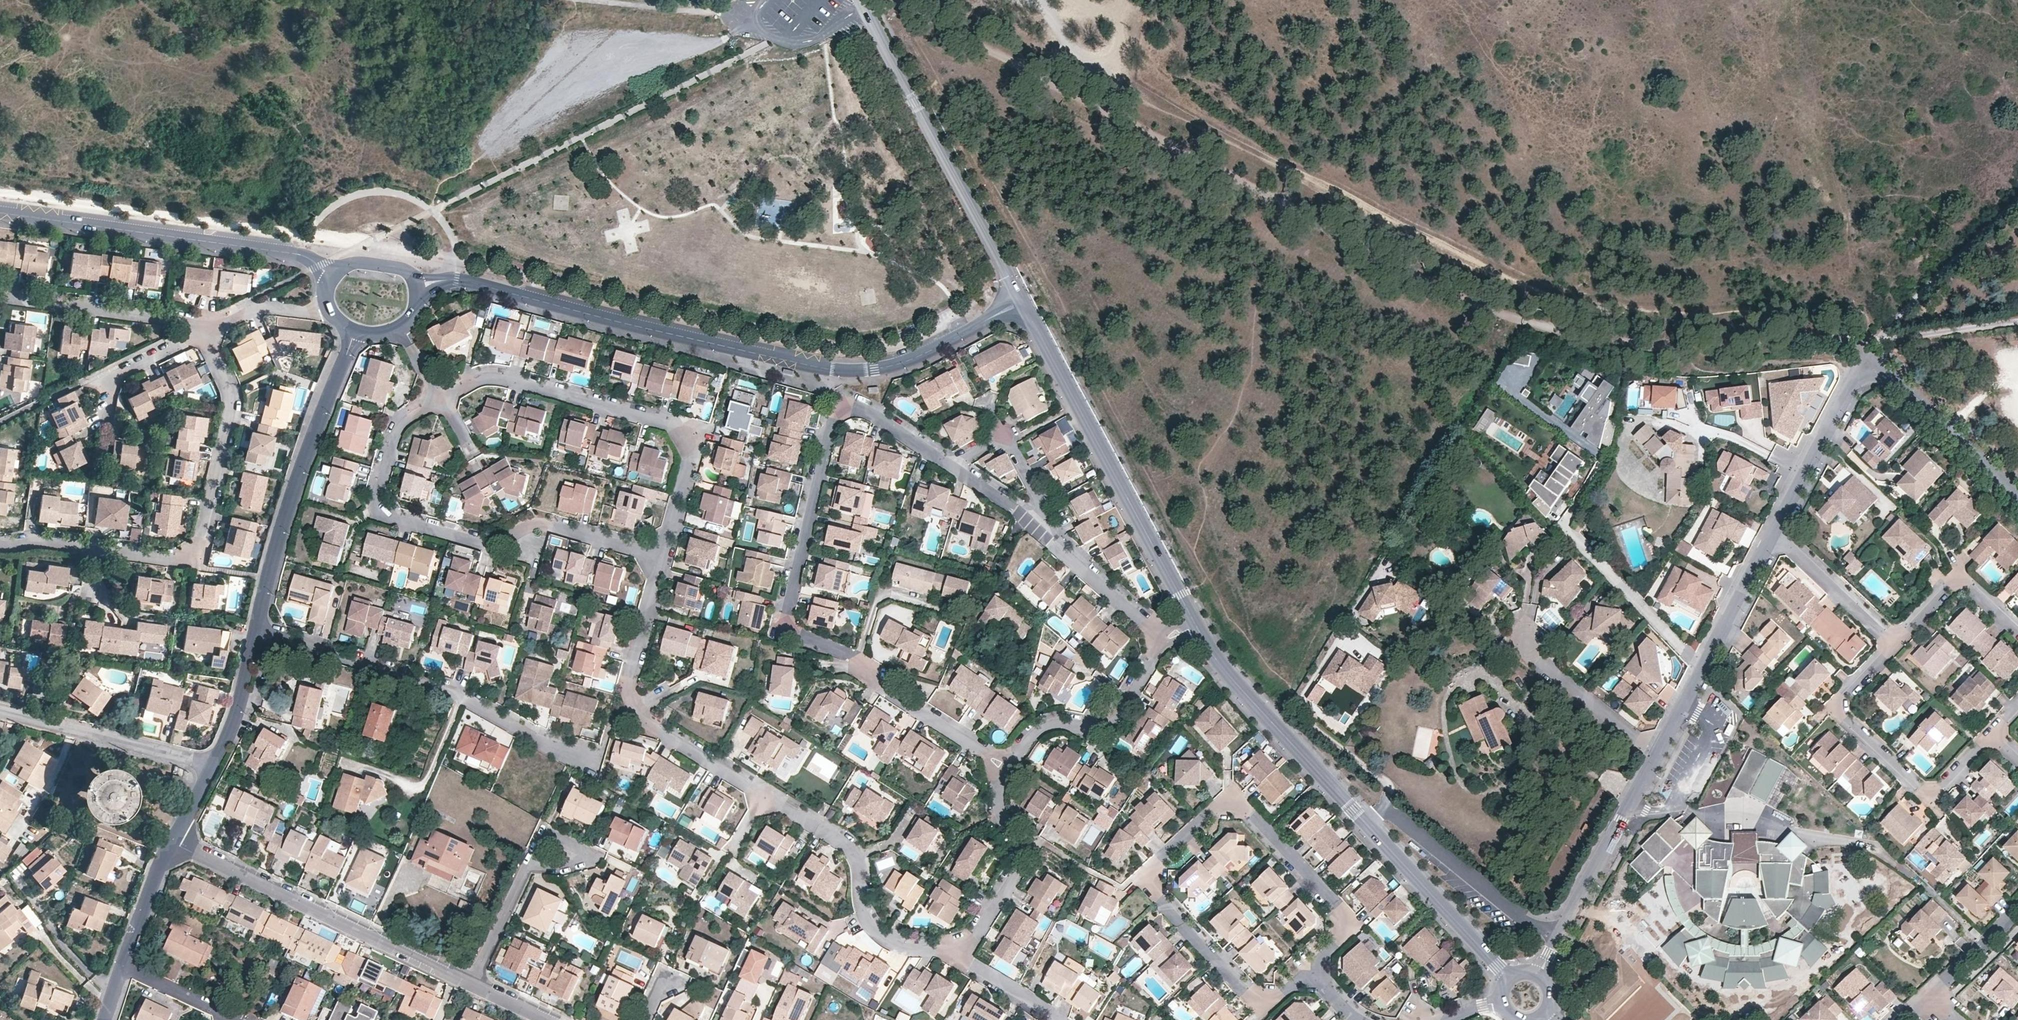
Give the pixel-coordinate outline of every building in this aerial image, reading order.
[(4,264),(13,265),(16,242),(0,239),(0,263),(4,264)] [(27,273),(45,276),(48,253),(36,251),(37,244),(16,242),(13,265),(21,266),(27,267),(27,271),(27,273)] [(37,244),(36,251),(48,253),(49,246),(37,244)] [(100,255),(71,251),(68,271),(89,274),(88,277),(96,278),(97,274),(100,255)] [(111,279),(127,281),(130,259),(130,256),(100,252),(100,255),(97,274),(107,275),(111,276),(111,279)] [(138,260),(130,259),(127,281),(126,285),(134,286),(135,284),(155,286),(159,259),(138,257),(138,260)] [(209,289),(212,269),(185,266),(182,287),(201,290),(201,292),(209,293),(209,289)] [(247,283),(248,274),(212,269),(209,289),(217,290),(217,294),(225,295),(226,290),(242,292),(245,290),(247,283)] [(862,304),(875,303),(873,289),(861,291),(862,304)] [(486,319),(489,309),(481,307),(478,316),(480,317),(486,319)] [(461,321),(467,332),(473,328),(467,317),(461,321)] [(484,327),(486,319),(480,317),(477,325),(484,327)] [(522,324),(499,317),(491,344),(497,346),(513,350),(512,354),(520,357),(524,341),(518,339),(520,331),(522,324)] [(13,348),(30,350),(32,335),(37,335),(39,324),(17,321),(16,332),(12,332),(8,331),(6,347),(13,348)] [(434,340),(442,355),(470,339),(467,332),(461,321),(456,323),(441,332),(443,335),(434,340)] [(320,328),(279,323),(277,335),(273,338),(271,336),(264,339),(268,347),(271,352),(280,348),(281,348),(288,345),(289,338),(310,340),(309,348),(318,349),(320,328)] [(87,352),(105,354),(106,346),(114,346),(115,339),(125,340),(127,329),(108,326),(108,328),(107,332),(98,331),(99,329),(90,328),(88,345),(87,349),(87,352)] [(78,358),(79,348),(80,344),(88,345),(90,328),(81,327),(80,332),(75,332),(72,331),(71,331),(71,329),(70,328),(68,327),(67,327),(65,327),(64,328),(63,329),(60,353),(68,353),(68,358),(78,358)] [(262,357),(259,351),(268,347),(264,339),(261,333),(259,329),(248,334),(251,339),(238,346),(232,349),(242,367),(262,357)] [(430,334),(434,340),(443,335),(441,332),(440,329),(430,334)] [(518,339),(524,341),(527,333),(520,331),(518,339)] [(535,331),(534,336),(549,340),(550,336),(535,331)] [(529,359),(529,357),(541,361),(552,364),(552,363),(558,343),(549,340),(534,336),(527,333),(524,341),(520,357),(529,359)] [(251,339),(248,334),(235,340),(238,346),(251,339)] [(309,348),(310,340),(289,338),(288,345),(309,348)] [(560,339),(558,343),(552,363),(561,366),(562,362),(572,365),(585,369),(593,345),(568,338),(567,341),(560,339)] [(1001,345),(997,347),(980,356),(975,359),(987,380),(995,376),(993,371),(1005,365),(1007,369),(1021,361),(1015,349),(1011,346),(1008,345),(1004,345),(1001,345)] [(497,346),(496,349),(512,354),(513,350),(497,346)] [(13,348),(12,356),(29,358),(30,350),(13,348)] [(612,370),(622,373),(631,375),(629,381),(639,384),(643,368),(634,365),(636,358),(617,353),(612,370)] [(1531,356),(1513,353),(1512,364),(1529,366),(1531,356)] [(24,379),(30,379),(33,359),(29,358),(12,356),(9,356),(8,364),(8,370),(4,370),(2,369),(0,386),(0,389),(23,391),(24,379)] [(394,364),(373,358),(368,374),(367,377),(369,378),(362,398),(383,404),(390,384),(388,383),(394,364)] [(201,380),(191,361),(184,364),(175,369),(173,367),(164,371),(166,374),(157,378),(163,389),(171,385),(173,389),(182,384),(184,388),(201,380)] [(562,362),(561,366),(560,368),(570,371),(572,365),(562,362)] [(653,365),(651,370),(667,374),(668,370),(653,365)] [(1007,369),(1005,365),(993,371),(995,376),(1007,369)] [(1578,381),(1588,387),(1597,374),(1587,367),(1578,381)] [(638,387),(650,391),(662,394),(662,397),(670,399),(670,398),(671,393),(676,377),(667,374),(651,370),(643,368),(639,384),(638,387)] [(940,401),(947,397),(950,395),(954,396),(960,393),(961,395),(969,390),(957,368),(929,384),(931,388),(921,393),(932,412),(942,406),(940,401)] [(671,393),(670,398),(680,401),(690,404),(692,397),(694,392),(698,394),(704,395),(709,379),(678,370),(676,377),(671,393)] [(622,373),(620,379),(629,381),(631,375),(622,373)] [(1777,412),(1773,412),(1775,429),(1793,438),(1805,416),(1799,413),(1798,404),(1802,404),(1802,390),(1819,388),(1826,375),(1769,381),(1773,409),(1777,408),(1777,412)] [(367,377),(364,376),(357,396),(362,398),(369,378),(367,377)] [(141,383),(144,390),(128,397),(136,414),(145,409),(153,405),(150,400),(157,397),(155,393),(163,389),(157,378),(149,382),(148,380),(141,383)] [(1009,397),(1015,399),(1018,403),(1016,405),(1020,413),(1023,412),(1027,420),(1046,410),(1044,405),(1041,403),(1036,394),(1038,392),(1031,379),(1010,389),(1009,397)] [(1605,415),(1601,420),(1595,416),(1616,387),(1606,380),(1586,408),(1572,428),(1582,435),(1585,431),(1590,435),(1588,439),(1601,448),(1602,443),(1611,449),(1617,423),(1605,415)] [(918,387),(921,393),(931,388),(929,384),(928,381),(918,387)] [(290,391),(291,386),(281,383),(280,389),(273,387),(270,405),(266,404),(262,422),(277,426),(281,427),(283,419),(286,408),(289,409),(293,392),(290,391)] [(1742,417),(1753,416),(1753,415),(1751,400),(1749,383),(1705,388),(1707,399),(1713,398),(1713,399),(1723,398),(1724,405),(1732,404),(1741,403),(1741,406),(1742,417)] [(1688,407),(1684,389),(1646,386),(1645,399),(1654,399),(1655,400),(1654,405),(1672,407),(1672,404),(1676,405),(1679,405),(1680,409),(1688,407)] [(1799,413),(1805,416),(1819,388),(1802,390),(1802,404),(1798,404),(1799,413)] [(753,412),(749,411),(754,393),(740,389),(737,400),(732,399),(730,409),(732,409),(730,417),(727,416),(725,426),(741,430),(742,428),(748,429),(750,424),(753,412)] [(56,398),(60,406),(49,411),(57,427),(63,424),(68,433),(80,427),(76,419),(82,416),(77,406),(75,401),(77,400),(73,390),(56,398)] [(1714,409),(1724,408),(1724,405),(1723,398),(1713,399),(1713,398),(1707,399),(1707,401),(1713,401),(1714,409)] [(497,427),(507,429),(513,410),(514,407),(488,399),(485,409),(484,413),(480,416),(473,420),(481,434),(483,433),(495,426),(497,427)] [(1751,400),(1753,415),(1763,414),(1761,399),(1751,400)] [(811,405),(792,401),(791,405),(783,404),(777,426),(782,427),(790,429),(801,432),(803,424),(809,425),(812,414),(809,413),(811,405)] [(1566,424),(1572,428),(1586,408),(1580,403),(1566,424)] [(351,416),(361,418),(364,409),(354,406),(351,416)] [(528,409),(527,413),(520,412),(513,410),(507,429),(507,431),(527,437),(528,433),(540,436),(547,413),(528,408),(528,409)] [(1498,415),(1488,408),(1475,428),(1485,435),(1498,415)] [(1878,426),(1887,434),(1881,441),(1877,437),(1868,446),(1870,448),(1882,459),(1904,435),(1877,408),(1866,420),(1875,429),(1878,426)] [(139,418),(147,414),(145,409),(136,414),(139,418)] [(597,425),(600,414),(591,412),(588,422),(597,425)] [(758,427),(762,415),(753,412),(750,424),(758,427)] [(210,417),(186,414),(184,426),(180,425),(177,447),(181,448),(198,450),(199,450),(201,441),(202,434),(205,435),(207,435),(210,417)] [(604,428),(607,416),(600,414),(597,425),(595,430),(602,432),(604,428)] [(338,448),(359,454),(363,438),(368,439),(373,422),(361,418),(351,416),(346,433),(342,432),(338,448)] [(970,418),(965,421),(962,416),(946,425),(954,442),(957,441),(960,447),(976,439),(972,432),(979,428),(974,419),(970,418)] [(559,440),(566,442),(582,446),(590,449),(595,430),(597,425),(588,422),(587,425),(574,422),(565,419),(559,440)] [(249,441),(253,442),(251,450),(247,449),(244,461),(263,465),(265,453),(270,454),(277,426),(262,422),(259,422),(257,432),(251,431),(249,441)] [(57,427),(55,428),(59,437),(68,433),(63,424),(57,427)] [(742,428),(741,430),(738,440),(746,442),(760,446),(764,428),(758,427),(750,424),(748,429),(742,428)] [(1663,471),(1665,473),(1668,475),(1668,489),(1682,490),(1682,497),(1694,497),(1694,479),(1687,478),(1686,472),(1689,471),(1690,461),(1685,461),(1685,452),(1685,445),(1683,445),(1683,437),(1671,430),(1663,438),(1668,443),(1666,446),(1645,425),(1634,436),(1655,458),(1657,457),(1662,462),(1662,465),(1662,467),(1663,471)] [(483,433),(485,437),(495,431),(497,427),(495,426),(483,433)] [(1069,451),(1065,444),(1066,442),(1058,426),(1041,435),(1049,451),(1045,452),(1050,462),(1060,456),(1069,451)] [(781,434),(776,432),(770,457),(791,462),(794,448),(801,450),(803,439),(801,439),(803,432),(801,432),(790,429),(782,427),(781,434)] [(609,458),(610,453),(622,457),(628,434),(610,429),(610,430),(609,434),(602,432),(595,430),(590,449),(589,452),(609,458)] [(1877,437),(1872,432),(1863,442),(1868,446),(1877,437)] [(59,437),(54,440),(58,449),(63,458),(68,469),(84,461),(75,441),(73,442),(68,433),(59,437)] [(416,435),(408,464),(429,469),(430,470),(433,458),(434,456),(445,449),(448,448),(440,433),(433,437),(430,439),(425,438),(416,435)] [(875,439),(865,437),(857,435),(850,433),(846,448),(847,449),(847,453),(843,452),(841,463),(859,468),(862,454),(871,456),(874,442),(875,439)] [(1045,452),(1049,451),(1041,435),(1037,437),(1045,452)] [(730,437),(725,436),(721,450),(718,450),(716,459),(719,459),(717,466),(718,466),(724,468),(723,471),(723,472),(735,475),(738,464),(741,452),(743,452),(746,442),(738,440),(730,437)] [(359,454),(363,455),(368,439),(363,438),(359,454)] [(147,447),(135,445),(123,443),(124,440),(116,439),(112,464),(120,465),(135,467),(144,469),(147,447)] [(84,461),(88,459),(79,440),(75,441),(84,461)] [(566,442),(566,446),(580,450),(582,446),(566,442)] [(904,456),(896,454),(888,452),(889,448),(889,445),(874,442),(871,456),(868,467),(876,469),(877,466),(885,468),(885,470),(899,474),(904,456)] [(1854,447),(1859,453),(1865,447),(1860,442),(1854,447)] [(0,444),(0,480),(9,481),(10,473),(12,457),(17,457),(18,446),(0,444)] [(1560,466),(1562,467),(1554,480),(1551,478),(1541,471),(1529,489),(1540,496),(1534,505),(1546,518),(1552,509),(1560,497),(1563,499),(1569,489),(1567,487),(1571,481),(1575,475),(1584,462),(1559,445),(1550,459),(1560,466)] [(1690,461),(1695,461),(1696,445),(1685,445),(1685,452),(1685,461),(1690,461)] [(197,461),(198,450),(181,448),(180,458),(175,458),(174,461),(173,470),(167,469),(166,475),(179,477),(180,477),(190,479),(193,460),(197,461)] [(801,450),(794,448),(791,462),(797,464),(801,450)] [(1875,467),(1882,459),(1870,448),(1863,456),(1875,467)] [(1919,448),(1903,465),(1907,470),(1896,482),(1914,499),(1934,478),(1928,473),(1936,464),(1919,448)] [(63,458),(58,449),(52,453),(56,461),(63,458)] [(447,453),(445,449),(434,456),(433,458),(436,459),(447,453)] [(662,483),(668,463),(659,460),(660,457),(661,454),(645,449),(642,457),(638,472),(640,473),(653,476),(652,480),(662,483)] [(1742,459),(1729,452),(1729,453),(1725,451),(1718,463),(1718,470),(1733,478),(1726,492),(1737,498),(1745,484),(1749,486),(1754,477),(1765,483),(1770,474),(1746,461),(1745,463),(1741,461),(1742,459)] [(1005,475),(1015,469),(1006,453),(1000,456),(1002,459),(998,461),(996,458),(995,458),(992,453),(989,454),(978,460),(982,466),(986,464),(990,471),(996,468),(1000,477),(1005,475)] [(629,469),(638,472),(642,457),(633,454),(629,469)] [(1073,459),(1064,463),(1060,456),(1050,462),(1048,462),(1052,470),(1056,468),(1059,474),(1063,483),(1081,473),(1073,459)] [(350,491),(348,491),(349,488),(351,487),(354,475),(355,474),(358,464),(333,457),(331,465),(332,467),(334,468),(330,481),(332,483),(328,487),(325,498),(339,502),(340,500),(347,502),(350,491)] [(495,494),(504,489),(507,488),(520,491),(522,492),(526,477),(518,475),(514,473),(512,469),(506,460),(483,473),(495,494)] [(405,474),(409,475),(408,478),(406,484),(404,493),(421,497),(429,469),(408,464),(405,474)] [(743,477),(746,466),(738,464),(735,475),(743,477)] [(1942,470),(1936,464),(1928,473),(1934,478),(1942,470)] [(898,479),(899,474),(885,470),(885,468),(877,466),(876,469),(875,473),(898,479)] [(1554,480),(1562,467),(1560,466),(1551,478),(1554,480)] [(766,474),(763,474),(757,497),(776,502),(778,491),(779,486),(782,487),(784,479),(791,481),(793,473),(773,468),(768,467),(766,474)] [(243,507),(258,511),(266,475),(243,469),(240,479),(242,479),(240,491),(242,492),(242,494),(240,502),(243,507)] [(1017,473),(1015,469),(1005,475),(1007,478),(1017,473)] [(479,515),(480,513),(484,500),(486,499),(495,494),(483,473),(461,486),(465,494),(468,499),(467,504),(465,511),(479,515)] [(1839,509),(1841,511),(1845,507),(1857,518),(1870,503),(1859,493),(1864,488),(1850,475),(1836,491),(1838,493),(1830,501),(1836,506),(1839,509)] [(189,486),(190,479),(180,477),(179,485),(189,486)] [(839,486),(841,487),(836,508),(862,514),(867,493),(864,493),(866,485),(864,484),(858,483),(841,478),(839,486)] [(432,481),(426,479),(421,497),(427,499),(432,481)] [(565,479),(563,483),(575,487),(577,482),(565,479)] [(782,487),(789,489),(791,481),(784,479),(782,487)] [(5,515),(7,502),(12,503),(15,482),(9,481),(0,480),(0,514),(5,515)] [(575,487),(563,483),(556,509),(575,514),(576,512),(577,509),(583,511),(590,513),(597,488),(577,482),(575,487)] [(717,484),(714,494),(729,499),(732,489),(717,484)] [(1745,484),(1737,498),(1744,502),(1751,487),(1749,486),(1745,484)] [(634,529),(638,514),(643,516),(647,499),(655,501),(657,491),(635,485),(632,495),(622,492),(618,509),(620,509),(616,523),(634,529)] [(832,507),(836,508),(841,487),(839,486),(837,486),(832,507)] [(933,489),(932,493),(923,490),(917,511),(934,516),(936,509),(946,512),(945,516),(955,519),(961,500),(951,497),(952,492),(934,486),(933,489)] [(504,489),(506,493),(519,496),(520,491),(507,488),(504,489)] [(1864,488),(1859,493),(1870,503),(1875,498),(1864,488)] [(1557,513),(1569,489),(1563,499),(1560,497),(1552,509),(1557,513)] [(1694,497),(1682,497),(1682,490),(1668,489),(1668,503),(1694,504),(1694,497)] [(1967,499),(1957,489),(1947,500),(1944,497),(1928,513),(1939,524),(1951,511),(1955,508),(1970,522),(1982,509),(1969,497),(1967,499)] [(1838,493),(1836,491),(1828,499),(1830,501),(1838,493)] [(706,510),(710,510),(708,518),(707,520),(727,524),(731,509),(727,508),(729,499),(714,494),(706,492),(701,508),(706,510)] [(172,536),(177,532),(181,505),(185,505),(186,496),(163,493),(161,503),(160,513),(157,512),(155,524),(158,524),(157,535),(172,536)] [(57,518),(58,516),(62,516),(62,519),(61,523),(75,525),(78,503),(59,500),(59,496),(43,494),(40,516),(57,518)] [(1074,504),(1086,526),(1093,522),(1098,520),(1102,518),(1090,495),(1074,504)] [(96,524),(112,526),(112,521),(126,523),(129,501),(99,498),(96,524)] [(480,513),(485,514),(488,502),(486,499),(484,500),(480,513)] [(1816,512),(1824,519),(1836,506),(1830,501),(1828,499),(1816,512)] [(968,512),(971,503),(961,500),(955,519),(965,522),(968,512)] [(1074,504),(1071,505),(1083,528),(1086,526),(1074,504)] [(1839,509),(1836,506),(1824,519),(1828,522),(1839,509)] [(1845,507),(1841,511),(1853,522),(1857,518),(1845,507)] [(1955,508),(1951,511),(1966,526),(1970,522),(1955,508)] [(936,509),(934,516),(944,519),(945,516),(946,512),(936,509)] [(1748,526),(1714,509),(1695,546),(1705,551),(1709,544),(1718,549),(1723,540),(1725,535),(1728,537),(1740,543),(1748,526)] [(965,522),(962,532),(975,536),(974,541),(990,546),(996,526),(981,521),(983,517),(968,512),(965,522)] [(783,549),(788,527),(783,526),(785,518),(769,515),(760,513),(758,521),(767,523),(768,525),(766,536),(763,535),(760,544),(783,549)] [(1885,519),(1888,521),(1893,515),(1890,513),(1885,519)] [(643,516),(638,514),(634,529),(639,530),(643,516)] [(1538,523),(1530,514),(1524,514),(1513,530),(1538,523)] [(224,551),(248,556),(256,521),(232,515),(224,551)] [(866,525),(867,518),(855,515),(853,523),(866,525)] [(996,526),(998,522),(983,517),(981,521),(996,526)] [(1915,533),(1913,536),(1908,531),(1910,528),(1898,517),(1883,534),(1914,563),(1929,546),(1915,533)] [(319,561),(336,566),(348,526),(318,518),(314,531),(327,534),(319,561)] [(1577,521),(1575,520),(1572,527),(1579,531),(1583,525),(1581,524),(1584,520),(1579,518),(1577,521)] [(1097,531),(1102,528),(1098,520),(1093,522),(1097,531)] [(1091,544),(1089,540),(1093,539),(1094,542),(1096,541),(1100,548),(1114,541),(1110,533),(1106,536),(1102,528),(1097,531),(1093,522),(1086,526),(1083,528),(1077,531),(1086,547),(1091,544)] [(1998,546),(2002,549),(2000,551),(2011,562),(2017,555),(2017,541),(1999,522),(1985,537),(1997,548),(1998,546)] [(834,544),(860,550),(864,534),(876,536),(878,528),(866,525),(853,523),(852,529),(830,525),(828,533),(835,535),(834,544)] [(1550,536),(1538,523),(1513,530),(1514,532),(1511,533),(1505,540),(1507,547),(1517,544),(1517,542),(1520,541),(1520,542),(1521,542),(1522,543),(1524,543),(1525,543),(1526,542),(1527,542),(1528,541),(1529,541),(1529,540),(1530,539),(1530,538),(1533,538),(1537,542),(1536,545),(1539,548),(1550,536)] [(131,528),(129,541),(140,543),(142,530),(131,528)] [(688,562),(707,567),(710,559),(717,561),(721,545),(718,544),(721,535),(700,529),(698,538),(694,553),(690,552),(688,562)] [(835,535),(828,533),(826,542),(834,544),(835,535)] [(1552,538),(1550,536),(1539,548),(1542,551),(1552,538)] [(1998,546),(1997,548),(1985,537),(1980,541),(1990,551),(2007,566),(2011,562),(2000,551),(2002,549),(1998,546)] [(381,538),(380,542),(367,538),(362,557),(394,566),(394,565),(400,544),(381,538)] [(1536,545),(1537,542),(1533,538),(1530,538),(1530,539),(1529,540),(1529,541),(1528,541),(1527,542),(1526,542),(1525,543),(1524,543),(1522,543),(1521,542),(1520,542),(1520,541),(1517,542),(1517,544),(1507,547),(1511,563),(1532,541),(1536,545)] [(1693,546),(1683,540),(1677,551),(1687,557),(1693,546)] [(988,553),(990,546),(974,541),(971,548),(988,553)] [(1136,570),(1122,544),(1118,547),(1114,541),(1100,548),(1104,555),(1106,554),(1109,559),(1112,557),(1114,561),(1111,563),(1116,572),(1123,569),(1127,575),(1136,570)] [(1970,552),(1980,562),(1990,551),(1980,541),(1970,552)] [(394,565),(409,569),(409,572),(417,575),(427,578),(433,557),(415,552),(416,548),(400,544),(394,565)] [(1714,556),(1718,549),(1709,544),(1705,551),(1714,556)] [(416,548),(415,552),(433,557),(433,553),(416,548)] [(556,560),(572,565),(570,571),(568,581),(576,583),(580,581),(588,583),(588,581),(594,560),(587,558),(586,560),(581,559),(582,554),(562,549),(560,554),(558,554),(556,560)] [(1843,556),(1849,562),(1855,556),(1855,555),(1849,549),(1843,556)] [(747,560),(751,561),(747,576),(740,575),(738,583),(772,590),(776,574),(772,573),(774,566),(770,565),(771,557),(749,553),(747,560)] [(850,561),(826,555),(824,563),(819,562),(817,572),(820,573),(819,579),(817,584),(840,589),(845,568),(848,568),(850,561)] [(1849,562),(1844,567),(1852,575),(1863,564),(1855,556),(1849,562)] [(471,563),(454,558),(445,588),(461,593),(477,597),(479,588),(481,580),(482,578),(474,576),(473,579),(467,577),(468,574),(471,563)] [(588,581),(596,584),(612,588),(618,590),(624,569),(614,566),(602,564),(603,560),(595,558),(594,560),(588,581)] [(570,571),(572,565),(556,560),(554,567),(570,571)] [(1558,577),(1560,580),(1558,582),(1553,582),(1545,580),(1544,593),(1558,596),(1561,599),(1565,594),(1572,600),(1583,589),(1579,585),(1589,575),(1574,560),(1558,577)] [(1042,563),(1026,581),(1035,589),(1032,593),(1051,609),(1067,592),(1059,585),(1054,581),(1056,578),(1058,576),(1042,563)] [(48,593),(49,588),(55,589),(55,585),(66,586),(69,568),(48,565),(47,571),(43,572),(28,570),(26,591),(41,593),(41,592),(48,593)] [(895,581),(903,584),(902,588),(914,591),(914,589),(918,590),(920,593),(926,595),(928,589),(936,591),(939,577),(900,565),(895,581)] [(1489,602),(1487,601),(1495,592),(1498,595),(1506,601),(1515,590),(1486,566),(1480,573),(1484,576),(1473,590),(1477,594),(1469,603),(1481,612),(1489,602)] [(1695,577),(1676,567),(1662,594),(1673,600),(1675,597),(1677,594),(1697,604),(1696,607),(1703,611),(1714,592),(1701,585),(1702,583),(1694,579),(1695,577)] [(1816,602),(1819,599),(1789,571),(1779,581),(1781,583),(1773,592),(1808,625),(1809,624),(1812,621),(1823,609),(1822,608),(1816,602)] [(2005,586),(2012,593),(2015,590),(2017,592),(2017,572),(2005,586)] [(682,581),(679,589),(682,590),(681,594),(678,593),(675,602),(695,608),(702,587),(709,589),(712,580),(688,573),(685,582),(682,581)] [(135,596),(147,597),(147,601),(161,602),(161,600),(170,601),(173,580),(138,575),(135,596)] [(290,597),(314,604),(319,605),(314,623),(323,625),(334,587),(296,576),(290,597)] [(945,592),(945,589),(949,590),(948,593),(947,600),(963,605),(966,597),(970,598),(972,587),(939,577),(936,591),(935,592),(944,594),(945,592)] [(497,605),(507,608),(513,586),(506,584),(499,582),(491,580),(491,582),(481,580),(479,588),(477,597),(475,603),(484,606),(485,602),(497,605)] [(214,585),(193,582),(190,603),(212,606),(214,591),(219,592),(222,592),(224,582),(218,581),(214,585)] [(1026,581),(1023,585),(1032,593),(1035,589),(1026,581)] [(1369,615),(1375,619),(1381,611),(1385,606),(1393,604),(1399,607),(1404,611),(1409,614),(1421,595),(1400,581),(1396,587),(1394,587),(1394,585),(1386,586),(1376,588),(1359,613),(1367,618),(1369,615)] [(596,584),(595,588),(610,592),(612,588),(596,584)] [(2005,600),(2012,593),(2005,586),(1998,593),(2005,600)] [(445,588),(444,592),(460,596),(461,593),(445,588)] [(928,589),(926,595),(934,597),(935,592),(936,591),(928,589)] [(1493,605),(1497,599),(1496,598),(1498,595),(1495,592),(1487,601),(1489,602),(1493,605)] [(740,625),(762,631),(767,608),(763,607),(765,599),(740,593),(738,602),(745,603),(742,615),(740,625)] [(997,602),(999,599),(1005,604),(1008,600),(999,593),(994,594),(987,601),(991,604),(994,600),(997,602)] [(1574,602),(1572,600),(1565,594),(1561,599),(1570,607),(1574,602)] [(1673,600),(1662,594),(1659,600),(1670,606),(1672,603),(1673,600)] [(1697,604),(1677,594),(1675,597),(1696,607),(1697,604)] [(811,603),(810,608),(813,609),(811,620),(836,626),(839,610),(838,609),(840,600),(836,599),(816,595),(815,603),(811,603)] [(1103,623),(1098,618),(1093,614),(1095,611),(1097,610),(1081,595),(1064,614),(1073,621),(1070,625),(1087,641),(1089,638),(1103,623)] [(536,596),(532,612),(530,619),(527,628),(547,635),(550,625),(556,602),(536,596)] [(370,606),(372,601),(356,597),(355,601),(370,606)] [(1585,640),(1591,633),(1603,630),(1612,638),(1614,636),(1620,641),(1634,623),(1622,613),(1620,612),(1621,610),(1606,597),(1594,611),(1595,614),(1595,616),(1590,616),(1587,616),(1574,631),(1585,640)] [(978,621),(989,629),(998,618),(1002,621),(1004,618),(1020,629),(1016,633),(1024,640),(1032,629),(1024,623),(1026,620),(1005,604),(999,599),(997,602),(994,600),(991,604),(978,621)] [(362,635),(365,624),(366,622),(372,623),(371,626),(379,628),(381,622),(383,616),(384,610),(370,606),(355,601),(346,631),(362,635)] [(745,603),(738,602),(735,613),(742,615),(745,603)] [(319,605),(314,604),(309,622),(314,623),(319,605)] [(1830,615),(1832,613),(1825,607),(1823,609),(1830,615)] [(1823,637),(1827,633),(1840,645),(1836,649),(1849,661),(1864,644),(1853,634),(1852,635),(1847,631),(1848,629),(1832,613),(1830,615),(1823,609),(1812,621),(1819,627),(1816,630),(1823,637)] [(1964,609),(1948,626),(1968,645),(1969,644),(1976,651),(1988,637),(1982,631),(1984,627),(1964,609)] [(589,621),(598,623),(591,645),(608,649),(609,650),(611,642),(613,635),(617,635),(622,619),(591,611),(589,621)] [(406,623),(407,619),(391,614),(390,619),(406,623)] [(1064,614),(1061,618),(1070,625),(1073,621),(1064,614)] [(378,633),(385,635),(383,643),(399,647),(400,643),(401,640),(410,642),(414,626),(406,623),(390,619),(383,616),(381,622),(379,628),(378,633)] [(63,645),(66,624),(32,619),(30,637),(48,639),(47,643),(63,645)] [(444,627),(446,621),(438,619),(436,625),(444,627)] [(1764,626),(1772,636),(1769,639),(1766,643),(1770,647),(1765,652),(1761,648),(1754,641),(1748,648),(1755,654),(1766,665),(1790,639),(1770,619),(1764,626)] [(82,644),(91,646),(101,647),(100,651),(118,653),(121,629),(103,626),(103,623),(85,621),(82,644)] [(1812,621),(1809,624),(1816,630),(1819,627),(1812,621)] [(137,656),(138,641),(164,645),(167,626),(137,622),(136,631),(121,629),(118,653),(137,656)] [(901,648),(903,645),(910,649),(908,652),(917,656),(912,666),(926,673),(931,663),(925,660),(930,650),(923,646),(928,636),(920,632),(917,637),(910,633),(911,631),(893,622),(884,640),(901,648)] [(1087,641),(1105,657),(1108,653),(1117,661),(1133,643),(1117,629),(1116,630),(1114,632),(1109,628),(1103,623),(1089,638),(1087,641)] [(430,645),(446,650),(468,657),(469,652),(474,636),(444,627),(436,625),(430,645)] [(231,632),(187,626),(184,650),(213,655),(211,666),(224,668),(231,632)] [(1769,639),(1772,636),(1764,626),(1760,630),(1769,639)] [(695,636),(671,629),(664,654),(674,657),(680,658),(688,660),(689,658),(699,660),(703,646),(704,642),(705,641),(694,638),(695,636)] [(1588,643),(1593,637),(1603,636),(1616,646),(1620,641),(1614,636),(1612,638),(1603,630),(1591,633),(1585,640),(1588,643)] [(1836,649),(1840,645),(1827,633),(1823,637),(1836,649)] [(1934,644),(1927,651),(1925,648),(1921,644),(1911,655),(1934,676),(1950,658),(1947,655),(1953,647),(1938,633),(1931,641),(1934,644)] [(511,642),(513,636),(504,634),(503,640),(511,642)] [(1647,682),(1652,676),(1655,676),(1655,678),(1658,680),(1660,680),(1664,676),(1659,652),(1655,648),(1659,643),(1650,636),(1641,648),(1642,649),(1629,664),(1626,667),(1644,682),(1647,682)] [(1990,670),(1997,664),(2008,675),(2017,664),(2017,659),(1999,641),(1996,642),(1989,636),(1988,637),(1976,651),(1983,657),(1980,661),(1990,670)] [(1701,643),(1697,638),(1692,647),(1696,651),(1701,643)] [(1934,644),(1931,641),(1925,648),(1927,651),(1934,644)] [(492,680),(503,677),(498,660),(501,649),(481,643),(478,654),(469,652),(468,657),(467,659),(464,668),(473,671),(475,665),(481,667),(482,664),(487,665),(488,669),(492,680)] [(582,653),(580,652),(574,671),(593,677),(597,665),(594,664),(596,657),(603,659),(605,659),(608,649),(591,645),(585,643),(582,653)] [(1659,652),(1663,647),(1659,643),(1655,648),(1659,652)] [(707,674),(708,670),(731,677),(739,651),(714,644),(713,649),(703,646),(699,660),(696,671),(707,674)] [(445,654),(446,650),(430,645),(429,649),(445,654)] [(958,656),(961,652),(955,647),(951,656),(954,657),(956,655),(958,656)] [(1745,658),(1748,660),(1742,667),(1737,667),(1736,667),(1736,684),(1746,684),(1746,688),(1752,688),(1763,677),(1760,672),(1767,666),(1766,665),(1755,654),(1748,648),(1742,655),(1745,658)] [(1366,691),(1384,664),(1370,654),(1362,665),(1361,667),(1353,662),(1354,660),(1339,649),(1321,674),(1333,682),(1339,672),(1346,677),(1366,691)] [(1039,685),(1048,691),(1058,696),(1063,688),(1066,683),(1068,684),(1074,674),(1068,671),(1072,663),(1055,653),(1050,661),(1053,663),(1039,685)] [(1114,665),(1117,661),(1108,653),(1105,657),(1114,665)] [(674,657),(664,654),(661,665),(671,667),(673,659),(674,657)] [(596,657),(594,664),(597,665),(593,677),(598,679),(603,659),(596,657)] [(779,666),(776,666),(775,682),(773,695),(794,697),(795,686),(793,686),(793,679),(796,679),(797,669),(795,669),(796,659),(780,657),(779,666)] [(524,670),(530,672),(526,690),(528,690),(526,698),(543,703),(542,705),(553,708),(557,694),(558,689),(549,687),(554,666),(527,658),(524,670)] [(1748,660),(1745,658),(1737,667),(1742,667),(1748,660)] [(1830,673),(1814,659),(1796,679),(1797,680),(1789,687),(1797,695),(1803,700),(1810,692),(1811,693),(1830,673)] [(7,682),(7,685),(19,687),(22,667),(20,667),(20,663),(0,660),(0,681),(7,682)] [(776,666),(769,665),(768,682),(775,682),(776,666)] [(948,687),(955,692),(970,702),(968,705),(976,710),(986,695),(991,688),(984,683),(981,687),(973,681),(975,677),(957,666),(953,672),(956,674),(948,687)] [(1979,671),(1976,669),(1968,677),(1971,679),(1979,671)] [(528,690),(526,690),(530,672),(524,670),(517,695),(526,698),(528,690)] [(708,670),(707,674),(730,680),(731,677),(708,670)] [(1971,679),(1968,677),(1950,697),(1964,712),(1971,704),(1976,709),(1983,703),(1981,701),(1978,698),(1984,692),(1992,683),(1979,671),(1971,679)] [(1340,687),(1346,677),(1339,672),(1333,682),(1340,687)] [(100,708),(110,694),(83,676),(72,692),(89,704),(91,702),(100,708)] [(981,687),(984,683),(975,677),(973,681),(981,687)] [(1159,714),(1167,719),(1187,689),(1169,677),(1164,678),(1152,697),(1159,701),(1153,710),(1159,714)] [(154,679),(152,686),(161,689),(163,683),(163,681),(154,679)] [(1900,690),(1889,679),(1875,694),(1893,712),(1907,697),(1913,703),(1918,697),(1905,685),(1900,690)] [(1644,682),(1639,689),(1637,691),(1623,680),(1614,690),(1628,702),(1633,706),(1632,708),(1641,716),(1659,694),(1646,683),(1644,682)] [(1789,687),(1782,680),(1775,688),(1782,695),(1789,687)] [(184,689),(163,683),(161,689),(152,686),(146,708),(156,710),(158,706),(161,707),(160,711),(169,714),(170,709),(178,712),(179,709),(182,701),(184,689)] [(1994,686),(1992,683),(1984,692),(1986,695),(1994,686)] [(1326,690),(1317,684),(1308,699),(1316,705),(1326,690)] [(198,701),(194,700),(190,712),(179,709),(178,712),(175,726),(185,729),(189,719),(206,724),(210,711),(213,698),(216,698),(218,690),(200,685),(197,693),(200,694),(203,695),(201,702),(198,701)] [(806,712),(821,721),(828,710),(837,714),(841,707),(847,711),(843,718),(851,723),(852,722),(864,702),(856,697),(853,701),(851,704),(847,702),(848,698),(845,690),(836,685),(833,691),(830,689),(818,692),(806,712)] [(1039,685),(1037,689),(1046,694),(1048,691),(1039,685)] [(307,686),(304,697),(300,696),(293,724),(315,730),(324,695),(318,694),(319,689),(307,686)] [(1773,718),(1780,724),(1782,722),(1789,729),(1805,712),(1800,708),(1798,706),(1796,708),(1790,702),(1792,700),(1797,695),(1789,687),(1782,695),(1767,712),(1773,718)] [(1005,727),(1018,706),(991,688),(986,695),(976,710),(975,711),(984,716),(986,714),(994,720),(1005,727)] [(706,719),(708,715),(725,720),(731,700),(702,691),(694,716),(706,719)] [(561,716),(562,713),(573,716),(592,722),(598,701),(568,692),(566,697),(557,694),(553,708),(551,715),(561,718),(561,716)] [(955,692),(953,695),(968,705),(970,702),(955,692)] [(1986,695),(1984,692),(1978,698),(1981,701),(1987,695),(1986,695)] [(1501,708),(1497,709),(1491,711),(1484,695),(1459,705),(1477,743),(1487,738),(1494,753),(1514,744),(1503,720),(1505,719),(1506,717),(1507,715),(1506,711),(1503,709),(1501,708)] [(1797,695),(1792,700),(1798,706),(1800,708),(1805,702),(1803,700),(1797,695)] [(1201,698),(1195,706),(1201,711),(1207,703),(1201,698)] [(95,714),(100,708),(91,702),(89,704),(87,708),(95,714)] [(366,735),(386,741),(396,709),(375,703),(366,735)] [(1202,730),(1204,728),(1208,731),(1206,733),(1220,748),(1236,733),(1210,705),(1193,721),(1202,730)] [(874,706),(863,723),(877,731),(874,735),(881,740),(874,751),(881,755),(880,757),(889,763),(896,750),(902,741),(894,736),(895,734),(890,731),(893,726),(888,723),(892,717),(874,706)] [(1023,710),(1018,706),(1005,727),(1009,730),(1023,710)] [(1150,708),(1144,716),(1140,722),(1137,720),(1125,738),(1142,749),(1150,737),(1155,740),(1168,720),(1167,719),(1159,714),(1153,710),(1150,708)] [(1773,718),(1767,712),(1763,716),(1769,722),(1773,718)] [(1935,745),(1936,746),(1944,737),(1946,739),(1953,731),(1934,712),(1927,720),(1928,722),(1911,740),(1919,747),(1921,745),(1928,752),(1935,745)] [(991,723),(994,720),(986,714),(984,716),(983,718),(991,723)] [(706,719),(706,722),(724,727),(725,720),(708,715),(706,719)] [(572,719),(571,721),(591,726),(592,722),(573,716),(572,719)] [(1773,718),(1769,722),(1783,735),(1789,729),(1782,722),(1780,724),(1773,718)] [(766,766),(768,763),(770,759),(774,761),(772,765),(782,772),(792,755),(795,756),(801,745),(789,738),(786,742),(767,731),(770,727),(757,719),(748,734),(761,741),(753,754),(760,758),(758,761),(766,766)] [(863,723),(860,728),(873,737),(874,735),(877,731),(863,723)] [(500,769),(509,749),(495,743),(485,740),(482,740),(482,734),(468,728),(459,748),(484,759),(481,766),(490,770),(492,766),(500,769)] [(906,756),(907,754),(925,765),(922,771),(930,776),(946,751),(937,746),(936,749),(929,744),(930,742),(910,728),(902,741),(896,750),(906,756)] [(248,764),(266,775),(272,765),(275,766),(280,757),(281,758),(286,750),(284,749),(290,739),(284,736),(282,738),(266,729),(257,744),(255,742),(249,752),(253,754),(248,764)] [(1826,730),(1823,735),(1835,745),(1837,743),(1839,741),(1826,730)] [(496,740),(482,734),(482,740),(485,740),(495,743),(496,740)] [(1815,752),(1813,755),(1837,777),(1843,770),(1854,758),(1837,743),(1835,745),(1823,735),(1816,742),(1821,746),(1815,752)] [(1142,749),(1147,752),(1155,740),(1150,737),(1142,749)] [(14,760),(15,761),(22,765),(18,774),(36,785),(44,772),(48,774),(57,759),(26,740),(14,760)] [(610,763),(628,769),(632,759),(644,762),(653,768),(659,758),(660,757),(652,753),(650,756),(645,753),(632,750),(633,747),(616,742),(610,763)] [(1821,746),(1816,742),(1811,748),(1815,752),(1821,746)] [(803,746),(801,745),(795,756),(796,757),(803,746)] [(796,757),(800,759),(806,748),(803,746),(796,757)] [(1751,746),(1731,784),(1749,794),(1765,802),(1785,764),(1751,746)] [(1066,747),(1063,751),(1062,753),(1053,748),(1043,766),(1050,771),(1053,767),(1066,776),(1075,763),(1079,756),(1066,747)] [(1194,762),(1200,761),(1189,749),(1185,753),(1194,762)] [(1245,767),(1251,773),(1256,778),(1253,780),(1259,787),(1275,771),(1276,771),(1271,765),(1271,764),(1260,752),(1245,767)] [(1200,761),(1194,762),(1185,753),(1178,760),(1177,764),(1176,784),(1192,785),(1196,781),(1200,786),(1212,774),(1200,761)] [(1091,765),(1096,759),(1090,754),(1084,765),(1089,768),(1091,765)] [(275,766),(272,765),(266,775),(271,777),(282,758),(281,758),(280,757),(275,766)] [(666,789),(669,785),(682,793),(691,778),(678,769),(676,773),(665,765),(666,763),(659,758),(653,768),(648,778),(656,783),(666,789)] [(1871,774),(1868,776),(1860,767),(1861,765),(1854,758),(1843,770),(1849,776),(1847,779),(1851,783),(1852,789),(1856,793),(1864,795),(1869,800),(1883,785),(1874,777),(1871,774)] [(632,759),(628,769),(641,772),(644,762),(632,759)] [(10,769),(18,774),(22,765),(15,761),(10,769)] [(1982,776),(1986,780),(1982,784),(1978,781),(1975,779),(1969,785),(1978,794),(1984,799),(1995,788),(1998,791),(2009,779),(1989,761),(1978,772),(1982,776)] [(1121,767),(1114,762),(1110,768),(1118,772),(1121,767)] [(666,763),(665,765),(676,773),(678,769),(666,763)] [(966,784),(960,781),(962,778),(955,773),(958,767),(951,763),(947,768),(939,780),(947,785),(942,793),(954,800),(965,807),(975,790),(966,784)] [(1082,767),(1075,763),(1066,776),(1073,781),(1082,767)] [(1071,785),(1090,797),(1093,793),(1103,799),(1116,778),(1098,768),(1097,769),(1095,772),(1089,768),(1084,765),(1082,767),(1073,781),(1071,785)] [(1861,765),(1860,767),(1868,776),(1871,774),(1861,765)] [(1064,780),(1066,776),(1053,767),(1050,771),(1064,780)] [(1248,775),(1251,773),(1245,767),(1242,769),(1248,775)] [(1283,796),(1291,788),(1275,771),(1259,787),(1257,788),(1264,794),(1266,792),(1268,795),(1265,797),(1273,805),(1274,803),(1283,796)] [(36,785),(40,787),(48,774),(44,772),(36,785)] [(347,773),(336,807),(370,818),(378,809),(376,806),(391,799),(385,786),(385,785),(383,779),(369,775),(368,780),(347,773)] [(181,786),(184,777),(173,774),(171,783),(181,786)] [(2013,784),(2009,779),(1998,791),(2003,795),(2013,784)] [(2,780),(0,783),(0,787),(11,794),(19,799),(23,793),(15,788),(2,780)] [(663,793),(666,789),(656,783),(654,788),(663,793)] [(1731,784),(1725,796),(1749,794),(1731,784)] [(1021,805),(1029,810),(1039,816),(1038,819),(1045,824),(1049,819),(1060,802),(1052,797),(1039,789),(1033,785),(1021,805)] [(868,815),(870,811),(875,814),(884,820),(895,803),(886,797),(885,799),(876,793),(873,797),(865,792),(855,786),(846,801),(868,815)] [(1041,786),(1039,789),(1052,797),(1055,794),(1041,786)] [(3,830),(22,801),(19,799),(11,794),(0,787),(0,828),(3,830)] [(729,798),(727,801),(716,795),(717,792),(710,787),(698,807),(723,822),(734,802),(729,798)] [(868,788),(865,792),(873,797),(876,793),(868,788)] [(600,816),(605,805),(590,798),(592,794),(583,790),(582,792),(575,789),(565,811),(594,825),(598,815),(600,816)] [(1147,801),(1143,805),(1139,801),(1133,807),(1133,809),(1127,814),(1132,820),(1147,836),(1154,829),(1152,826),(1160,819),(1157,816),(1160,812),(1164,816),(1172,807),(1156,789),(1145,798),(1147,801)] [(255,826),(266,803),(237,790),(227,810),(247,819),(245,823),(254,827),(255,826)] [(727,801),(729,798),(717,792),(716,795),(727,801)] [(1100,804),(1103,799),(1093,793),(1090,797),(1100,804)] [(1963,818),(1966,815),(1973,822),(1982,812),(1987,816),(1994,809),(1992,807),(1984,799),(1978,794),(1971,801),(1965,795),(1962,798),(1964,801),(1959,805),(1957,803),(1953,808),(1963,818)] [(1274,803),(1276,806),(1285,798),(1283,796),(1274,803)] [(1057,824),(1063,828),(1061,831),(1060,832),(1078,844),(1091,823),(1081,816),(1083,812),(1062,798),(1060,802),(1049,819),(1057,824)] [(118,801),(116,800),(113,800),(111,800),(108,801),(106,803),(105,805),(104,808),(104,810),(104,813),(106,815),(107,817),(110,818),(112,819),(115,819),(117,818),(120,817),(121,815),(123,813),(123,810),(123,807),(122,805),(120,803),(118,801)] [(954,800),(952,803),(963,810),(965,807),(954,800)] [(274,818),(278,809),(266,803),(255,826),(267,832),(263,841),(271,845),(267,853),(276,857),(286,838),(276,834),(282,821),(274,818)] [(1895,804),(1893,806),(1907,819),(1910,816),(1895,804)] [(1114,816),(1117,808),(1110,805),(1106,813),(1114,816)] [(1893,806),(1879,821),(1901,842),(1920,822),(1912,814),(1910,816),(1907,819),(1893,806)] [(1164,816),(1160,819),(1164,824),(1176,811),(1172,807),(1164,816)] [(1299,828),(1303,831),(1304,832),(1303,834),(1310,840),(1327,824),(1311,808),(1294,822),(1299,828)] [(227,810),(226,814),(245,823),(247,819),(227,810)] [(1029,810),(1027,813),(1038,819),(1039,816),(1029,810)] [(1083,812),(1081,816),(1091,823),(1094,819),(1083,812)] [(1687,827),(1681,823),(1680,822),(1677,819),(1675,817),(1671,812),(1662,821),(1659,824),(1640,842),(1644,847),(1630,862),(1646,879),(1661,865),(1657,861),(1683,834),(1694,846),(1694,889),(1701,898),(1702,908),(1707,913),(1716,919),(1728,861),(1732,840),(1713,837),(1703,827),(1696,819),(1687,827)] [(74,822),(75,816),(62,813),(61,819),(74,822)] [(683,815),(678,824),(688,830),(693,821),(683,815)] [(1966,815),(1963,818),(1970,825),(1973,822),(1966,815)] [(914,824),(917,825),(913,831),(909,832),(906,837),(926,850),(940,830),(918,816),(913,823),(914,824)] [(615,829),(611,839),(638,852),(646,831),(618,817),(613,828),(615,829)] [(1147,836),(1132,820),(1121,830),(1120,830),(1106,856),(1118,862),(1123,852),(1128,844),(1129,844),(1131,844),(1135,840),(1142,848),(1150,840),(1147,836)] [(909,832),(913,831),(917,825),(914,824),(909,832)] [(1327,824),(1310,840),(1326,859),(1327,857),(1343,843),(1327,824)] [(1591,826),(1586,824),(1582,831),(1587,834),(1591,826)] [(251,835),(263,841),(267,832),(255,826),(254,827),(251,835)] [(786,837),(784,841),(780,839),(782,835),(767,826),(756,844),(772,855),(782,861),(795,839),(787,835),(786,837)] [(1932,828),(1930,826),(1913,844),(1915,846),(1932,828)] [(1963,857),(1932,828),(1915,846),(1922,853),(1926,849),(1940,862),(1930,872),(1941,882),(1955,866),(1963,857)] [(428,852),(426,855),(459,870),(470,846),(430,829),(427,836),(432,838),(430,843),(423,839),(419,848),(428,852)] [(2015,856),(2017,853),(2017,831),(2017,830),(2003,845),(2015,856)] [(1757,831),(1733,832),(1732,840),(1728,861),(1758,860),(1760,859),(1759,853),(1758,851),(1757,839),(1757,831)] [(294,832),(290,840),(286,838),(276,857),(290,864),(293,857),(294,854),(301,857),(300,861),(309,865),(318,846),(309,842),(310,840),(294,832)] [(355,841),(361,844),(365,835),(359,832),(355,841)] [(1247,843),(1236,844),(1236,832),(1226,833),(1220,838),(1223,842),(1220,845),(1217,843),(1213,844),(1210,847),(1212,850),(1207,855),(1221,870),(1226,864),(1225,863),(1222,860),(1228,854),(1231,857),(1234,861),(1239,856),(1248,856),(1247,843)] [(1804,872),(1806,853),(1808,847),(1793,834),(1781,843),(1765,839),(1757,839),(1758,851),(1759,853),(1760,859),(1758,860),(1764,896),(1760,896),(1776,916),(1785,909),(1798,922),(1781,935),(1774,938),(1760,942),(1747,944),(1747,927),(1752,926),(1760,924),(1766,921),(1754,896),(1731,896),(1720,921),(1732,925),(1738,926),(1739,945),(1730,943),(1715,939),(1701,931),(1692,923),(1687,927),(1686,926),(1666,943),(1682,960),(1698,938),(1712,946),(1702,972),(1725,976),(1724,980),(1724,982),(1739,983),(1745,988),(1751,982),(1765,981),(1765,980),(1764,974),(1786,971),(1776,947),(1790,938),(1806,960),(1821,942),(1807,928),(1809,925),(1812,926),(1823,908),(1833,900),(1828,889),(1826,868),(1804,872)] [(989,846),(974,836),(953,870),(965,878),(971,868),(974,870),(989,846)] [(320,876),(321,872),(338,879),(347,860),(339,856),(328,851),(333,843),(333,842),(322,837),(318,846),(309,865),(307,870),(320,876)] [(106,881),(116,854),(119,855),(120,855),(124,847),(100,838),(86,874),(106,881)] [(722,839),(717,848),(722,851),(729,843),(722,839)] [(1129,844),(1128,844),(1123,852),(1128,855),(1134,844),(1135,840),(1131,844),(1129,844)] [(1344,877),(1362,860),(1349,845),(1345,841),(1343,843),(1327,857),(1333,864),(1330,867),(1336,873),(1338,871),(1344,877)] [(3,860),(11,849),(0,842),(0,858),(3,860)] [(671,859),(686,868),(683,872),(680,878),(695,888),(711,861),(698,853),(690,848),(681,842),(671,859)] [(21,843),(13,855),(21,860),(29,848),(21,843)] [(333,843),(328,851),(339,856),(343,848),(333,843)] [(698,853),(700,850),(692,845),(690,848),(698,853)] [(419,848),(411,865),(425,871),(429,863),(462,878),(475,849),(470,846),(459,870),(426,855),(428,852),(419,848)] [(42,852),(37,847),(23,861),(28,866),(42,852)] [(348,883),(370,893),(386,858),(364,848),(348,883)] [(32,876),(45,890),(66,871),(48,852),(29,869),(34,874),(32,876)] [(842,878),(830,870),(826,867),(828,863),(832,858),(824,853),(822,857),(815,852),(800,875),(814,884),(832,895),(842,878)] [(116,854),(106,881),(108,882),(114,868),(119,855),(116,854)] [(1231,857),(1228,854),(1222,860),(1225,863),(1231,857)] [(772,855),(768,862),(778,868),(782,861),(772,855)] [(1221,870),(1207,855),(1202,861),(1198,858),(1193,862),(1193,866),(1194,868),(1190,872),(1187,868),(1180,875),(1180,884),(1187,884),(1188,893),(1196,894),(1208,882),(1206,881),(1203,877),(1209,872),(1212,875),(1213,877),(1221,870)] [(1969,862),(1963,857),(1955,866),(1961,871),(1969,862)] [(1996,885),(2001,879),(1998,875),(2004,869),(1992,858),(1978,872),(1988,882),(1983,889),(1996,900),(2001,893),(1994,887),(1996,885)] [(683,872),(686,868),(671,859),(669,863),(683,872)] [(27,869),(22,864),(13,872),(18,877),(27,869)] [(1280,880),(1277,880),(1275,877),(1278,875),(1270,866),(1252,882),(1264,896),(1267,893),(1270,891),(1276,896),(1272,898),(1278,905),(1292,893),(1287,888),(1289,886),(1285,882),(1280,880)] [(114,868),(108,882),(118,886),(123,872),(114,868)] [(974,870),(971,868),(965,878),(967,880),(974,870)] [(896,891),(898,888),(908,894),(906,897),(902,902),(912,908),(925,888),(916,882),(918,877),(907,870),(904,874),(895,869),(885,884),(896,891)] [(2007,871),(2004,869),(1998,875),(2001,879),(2007,871)] [(1338,871),(1336,873),(1341,879),(1344,877),(1338,871)] [(1047,874),(1044,872),(1038,880),(1042,882),(1047,874)] [(1212,875),(1209,872),(1203,877),(1206,881),(1212,875)] [(749,912),(759,896),(743,886),(746,881),(731,873),(720,890),(733,899),(731,901),(749,912)] [(612,917),(622,898),(620,897),(628,881),(614,874),(609,884),(599,879),(590,895),(595,897),(595,901),(597,902),(604,906),(601,912),(612,917)] [(1034,897),(1047,905),(1056,892),(1060,894),(1065,886),(1047,874),(1042,882),(1038,880),(1036,878),(1027,892),(1034,897)] [(957,906),(954,904),(957,898),(963,890),(943,876),(928,899),(933,902),(926,912),(946,924),(958,907),(957,906)] [(1390,895),(1384,890),(1386,888),(1379,880),(1371,877),(1355,892),(1360,898),(1362,896),(1368,903),(1366,905),(1372,912),(1381,903),(1390,895)] [(1680,904),(1678,898),(1676,894),(1674,885),(1673,877),(1667,877),(1668,886),(1670,895),(1673,904),(1676,910),(1680,917),(1686,926),(1687,927),(1692,923),(1685,914),(1683,910),(1680,904)] [(185,900),(210,912),(214,904),(223,908),(229,894),(195,878),(193,883),(185,879),(180,889),(188,893),(185,900)] [(2004,882),(2001,879),(1996,885),(1999,887),(2004,882)] [(759,896),(762,891),(746,881),(743,886),(759,896)] [(1099,891),(1096,889),(1082,915),(1096,922),(1104,908),(1116,914),(1122,903),(1114,899),(1119,889),(1103,882),(1099,891)] [(1954,898),(1966,910),(1973,903),(1976,906),(1982,900),(1984,898),(1992,904),(1996,900),(1983,889),(1979,892),(1968,883),(1954,898)] [(814,884),(812,888),(829,899),(832,895),(814,884)] [(898,888),(896,891),(906,897),(908,894),(898,888)] [(563,900),(541,890),(526,921),(549,931),(563,900)] [(1060,894),(1056,892),(1047,905),(1051,908),(1060,894)] [(1309,907),(1306,910),(1302,907),(1303,904),(1302,899),(1299,896),(1297,898),(1292,893),(1278,905),(1283,910),(1286,908),(1292,914),(1289,916),(1288,920),(1299,932),(1301,933),(1305,933),(1305,930),(1309,926),(1312,926),(1316,923),(1316,914),(1309,907)] [(1385,908),(1384,910),(1388,915),(1386,917),(1394,925),(1410,911),(1393,893),(1390,895),(1381,903),(1385,908)] [(7,932),(12,927),(14,929),(21,924),(28,932),(35,927),(29,919),(20,908),(18,909),(5,894),(0,897),(0,947),(1,948),(13,939),(12,938),(7,932)] [(230,911),(227,917),(254,930),(264,911),(229,894),(223,908),(230,911)] [(86,897),(81,911),(74,908),(70,920),(85,926),(96,930),(100,918),(104,920),(109,905),(86,897)] [(1034,897),(1028,905),(1034,909),(1039,912),(1042,914),(1047,905),(1034,897)] [(1928,940),(1925,936),(1930,931),(1933,935),(1934,935),(1941,928),(1935,922),(1946,911),(1932,898),(1910,920),(1907,918),(1900,925),(1900,931),(1907,934),(1907,935),(1913,940),(1919,951),(1929,940),(1928,940)] [(933,902),(928,899),(922,909),(926,912),(933,902)] [(1985,903),(1982,900),(1976,906),(1979,909),(1985,903)] [(731,901),(728,907),(745,918),(749,912),(731,901)] [(1246,925),(1243,927),(1237,921),(1240,918),(1236,914),(1240,910),(1231,901),(1210,919),(1220,929),(1223,926),(1225,929),(1225,931),(1225,935),(1230,940),(1231,938),(1237,944),(1251,930),(1246,925)] [(459,908),(470,913),(473,907),(462,902),(459,908)] [(786,927),(802,937),(811,942),(808,947),(816,952),(830,929),(823,925),(820,929),(807,921),(803,918),(795,913),(796,910),(784,903),(775,917),(782,921),(787,924),(786,927)] [(1381,903),(1372,912),(1377,916),(1382,912),(1384,910),(1385,908),(1381,903)] [(1966,910),(1969,913),(1976,906),(1973,903),(1966,910)] [(1289,916),(1292,914),(1286,908),(1283,910),(1289,916)] [(1009,919),(1011,921),(1006,928),(1004,927),(1000,934),(1019,946),(1024,938),(1027,934),(1029,936),(1032,931),(1037,923),(1033,920),(1039,912),(1034,909),(1029,918),(1015,909),(1009,919)] [(254,930),(254,932),(289,949),(299,927),(264,911),(254,930)] [(1386,917),(1384,920),(1391,927),(1394,925),(1386,917)] [(96,930),(101,932),(105,920),(104,920),(100,918),(96,930)] [(645,918),(635,939),(657,949),(667,928),(645,918)] [(1240,918),(1237,921),(1243,927),(1246,925),(1240,918)] [(70,920),(67,926),(83,932),(85,926),(70,920)] [(170,928),(172,930),(163,950),(185,960),(186,957),(200,963),(209,946),(189,936),(192,928),(174,920),(170,928)] [(799,942),(802,937),(786,927),(787,924),(782,921),(777,929),(799,942)] [(1136,939),(1143,948),(1156,961),(1158,960),(1174,945),(1167,938),(1163,941),(1158,935),(1159,933),(1151,925),(1136,939)] [(12,927),(7,932),(12,938),(17,933),(14,929),(12,927)] [(324,965),(334,944),(327,941),(310,933),(299,927),(289,949),(296,952),(311,960),(324,965)] [(1424,927),(1406,945),(1412,951),(1409,953),(1422,968),(1425,965),(1441,950),(1436,944),(1438,941),(1424,927)] [(1974,937),(1977,933),(1972,928),(1969,932),(1974,937)] [(1268,967),(1268,964),(1272,960),(1275,960),(1274,949),(1272,948),(1264,940),(1262,942),(1260,944),(1253,938),(1257,936),(1251,930),(1237,944),(1241,949),(1240,950),(1244,955),(1247,955),(1250,954),(1253,958),(1250,961),(1258,970),(1264,970),(1268,967)] [(1933,935),(1930,931),(1925,936),(1928,940),(1933,935)] [(1159,933),(1158,935),(1163,941),(1167,938),(1161,932),(1159,933)] [(693,957),(718,968),(727,947),(696,933),(690,948),(695,950),(693,957)] [(1019,946),(1000,934),(994,942),(997,943),(1000,945),(995,954),(1010,964),(1020,947),(1019,946)] [(1029,936),(1027,934),(1019,946),(1020,947),(1022,948),(1029,936)] [(1257,936),(1253,938),(1260,944),(1262,942),(1257,936)] [(1129,946),(1121,937),(1115,944),(1125,949),(1129,946)] [(544,952),(517,939),(504,965),(523,973),(528,962),(536,965),(529,981),(537,985),(547,963),(541,960),(544,952)] [(1140,951),(1143,948),(1136,939),(1132,943),(1140,951)] [(1913,940),(1910,943),(1918,951),(1919,951),(1913,940)] [(848,950),(834,941),(820,963),(839,975),(843,968),(852,953),(848,950)] [(1346,970),(1354,979),(1356,977),(1359,980),(1357,982),(1363,988),(1375,977),(1381,971),(1377,966),(1381,962),(1363,941),(1347,956),(1346,970)] [(1825,946),(1821,942),(1806,960),(1809,964),(1825,946)] [(1000,945),(997,943),(992,953),(995,954),(1000,945)] [(1679,964),(1682,960),(1666,943),(1663,946),(1679,964)] [(342,965),(335,962),(341,948),(334,944),(324,965),(346,976),(356,955),(349,951),(342,965)] [(1192,970),(1186,963),(1188,961),(1174,945),(1158,960),(1165,967),(1163,970),(1170,977),(1177,984),(1192,970)] [(1866,950),(1861,945),(1854,951),(1860,956),(1866,950)] [(200,963),(205,965),(213,947),(209,946),(200,963)] [(742,974),(756,981),(767,956),(753,950),(752,951),(744,947),(736,964),(744,968),(742,974)] [(687,954),(693,957),(695,950),(690,948),(687,954)] [(861,979),(863,976),(879,986),(891,966),(877,957),(876,958),(875,961),(867,956),(855,948),(854,950),(852,953),(843,968),(861,979)] [(1462,980),(1468,973),(1444,948),(1441,950),(1425,965),(1438,978),(1441,976),(1445,981),(1453,988),(1462,980)] [(296,952),(293,958),(308,966),(311,960),(296,952)] [(353,979),(359,982),(360,980),(369,961),(356,955),(346,976),(342,986),(348,989),(353,979)] [(186,957),(185,960),(198,967),(200,963),(186,957)] [(266,971),(274,975),(280,962),(271,958),(266,971)] [(547,963),(537,985),(570,1000),(580,978),(566,971),(569,964),(561,959),(557,967),(547,963)] [(1057,960),(1043,983),(1067,998),(1079,979),(1080,976),(1080,975),(1064,965),(1057,960)] [(1068,960),(1064,965),(1080,975),(1083,970),(1068,960)] [(390,971),(369,961),(360,980),(383,992),(386,987),(397,992),(404,980),(389,974),(390,971)] [(787,982),(791,973),(794,975),(799,967),(789,961),(781,980),(787,982)] [(1192,970),(1195,967),(1188,961),(1186,963),(1192,970)] [(644,969),(650,971),(653,964),(648,962),(644,969)] [(634,978),(636,973),(618,965),(615,969),(634,978)] [(924,1007),(936,1015),(952,990),(949,988),(953,982),(944,976),(940,982),(936,979),(939,974),(925,966),(923,969),(920,967),(918,967),(917,967),(915,968),(913,968),(903,985),(908,988),(909,986),(914,989),(917,983),(925,988),(933,993),(924,1007)] [(1996,992),(2005,1000),(2003,1002),(2011,1009),(2017,1000),(2017,984),(2008,975),(1998,967),(1982,988),(1991,997),(1994,994),(1996,992)] [(1387,1004),(1401,991),(1390,978),(1392,976),(1385,968),(1381,971),(1375,977),(1382,984),(1376,990),(1381,997),(1387,1004)] [(1850,1004),(1858,1013),(1873,999),(1883,1008),(1888,1004),(1896,996),(1882,980),(1874,988),(1854,968),(1834,988),(1843,997),(1845,994),(1852,1001),(1850,1004)] [(626,1005),(623,1003),(631,984),(634,978),(615,969),(611,979),(599,1005),(622,1015),(626,1005)] [(1121,977),(1115,970),(1108,976),(1114,983),(1121,977)] [(1788,976),(1786,971),(1764,974),(1765,980),(1788,976)] [(1702,972),(1701,976),(1724,980),(1725,976),(1702,972)] [(751,999),(758,982),(756,981),(742,974),(721,1019),(743,1019),(753,1000),(751,999)] [(1027,989),(1032,979),(1023,974),(1017,984),(1027,989)] [(1199,994),(1208,985),(1200,975),(1190,984),(1199,994)] [(32,1016),(34,1009),(57,1017),(60,1009),(66,1012),(72,993),(54,986),(54,984),(44,980),(42,986),(35,983),(37,978),(29,976),(18,1011),(32,1016)] [(1174,987),(1177,984),(1170,977),(1167,980),(1174,987)] [(358,982),(353,979),(348,989),(354,991),(358,982)] [(1073,1004),(1074,1002),(1081,1006),(1090,1012),(1102,993),(1079,979),(1067,998),(1066,1000),(1073,1004)] [(1826,979),(1821,984),(1825,987),(1830,982),(1826,979)] [(427,993),(427,994),(419,991),(420,988),(404,980),(397,992),(405,996),(401,1004),(421,1014),(433,1019),(442,1000),(435,997),(427,993)] [(788,983),(772,1019),(774,1019),(785,1019),(787,1019),(799,1019),(811,993),(788,983)] [(925,988),(917,983),(914,989),(921,994),(925,988)] [(635,986),(631,984),(623,1003),(626,1005),(635,986)] [(322,995),(299,985),(283,1018),(287,1019),(310,1019),(322,995)] [(435,997),(437,992),(422,985),(420,988),(419,991),(427,994),(427,993),(435,997)] [(1223,997),(1221,999),(1215,992),(1208,985),(1199,994),(1195,997),(1208,1012),(1210,1010),(1216,1016),(1226,1007),(1230,1004),(1223,997)] [(1217,990),(1215,992),(1221,999),(1223,997),(1217,990)] [(1376,990),(1373,993),(1378,999),(1381,997),(1376,990)] [(1996,992),(1994,994),(2003,1002),(2005,1000),(1996,992)] [(973,1010),(970,1016),(976,1019),(1000,1019),(1005,1011),(995,1005),(993,1007),(987,1004),(989,1002),(973,993),(965,1006),(973,1010)] [(1827,993),(1802,1019),(1803,1019),(1837,1019),(1838,1019),(1835,1016),(1843,1009),(1827,993)] [(1208,1012),(1195,997),(1189,1002),(1202,1017),(1204,1016),(1208,1012)] [(696,1019),(698,1019),(700,1019),(705,1007),(698,998),(682,1012),(676,1009),(670,1019),(695,1019),(696,1019)] [(1858,1013),(1861,1016),(1873,1005),(1879,1012),(1883,1008),(1873,999),(1858,1013)] [(876,1011),(880,1004),(872,1000),(868,1007),(876,1011)] [(1315,1017),(1308,1009),(1310,1007),(1304,1000),(1297,1000),(1277,1018),(1279,1019),(1324,1019),(1318,1014),(1317,1014),(1315,1017)] [(173,1013),(146,1001),(138,1019),(139,1019),(170,1019),(173,1013)] [(341,1004),(337,1013),(347,1018),(347,1019),(352,1019),(350,1016),(353,1009),(341,1004)] [(398,1011),(415,1019),(418,1019),(421,1014),(401,1004),(398,1011)] [(970,1016),(973,1010),(965,1006),(961,1013),(969,1018),(970,1016)] [(1226,1007),(1216,1016),(1212,1019),(1238,1019),(1226,1007)] [(1315,1017),(1317,1014),(1310,1007),(1308,1009),(1315,1017)] [(375,1014),(364,1009),(362,1014),(361,1016),(363,1017),(362,1019),(358,1019),(373,1019),(375,1014)] [(466,1010),(462,1019),(489,1019),(466,1010)] [(1216,1016),(1210,1010),(1208,1012),(1204,1016),(1207,1019),(1212,1019),(1216,1016)] [(900,1019),(908,1019),(910,1015),(899,1011),(896,1018),(900,1019)]
